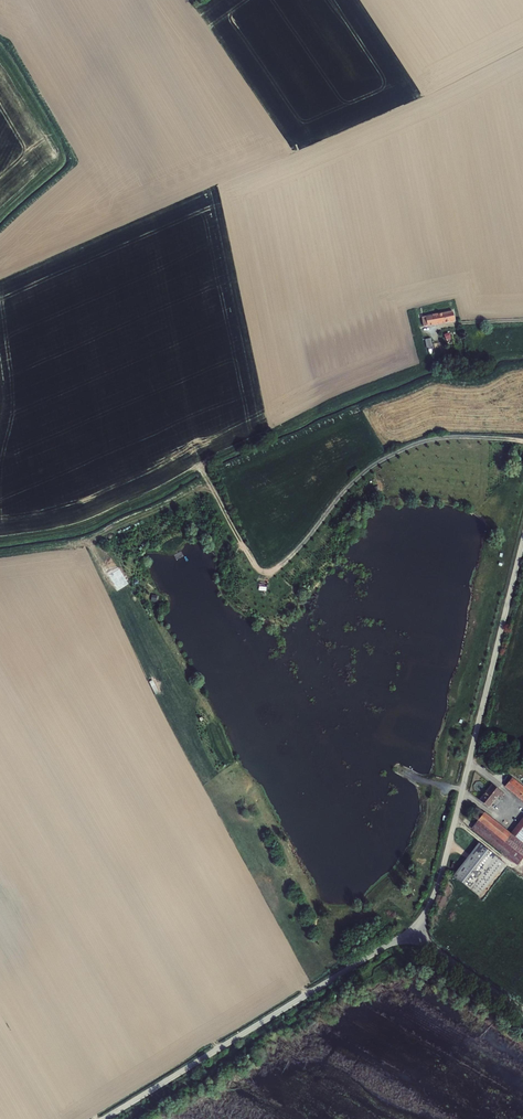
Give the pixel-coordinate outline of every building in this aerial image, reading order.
[(432,315),(425,316),(427,325),(427,326),(434,325),(455,321),(452,310),(432,314),(432,315)] [(512,777),(504,786),(522,801),(522,786),(512,777)] [(504,794),(491,784),(478,799),(488,807),(498,795),(501,797),(504,794)] [(509,831),(484,812),(478,808),(472,815),(477,820),(470,829),(517,865),(522,857),(522,813),(509,831)] [(504,863),(478,842),(452,875),(479,896),(504,863)]
